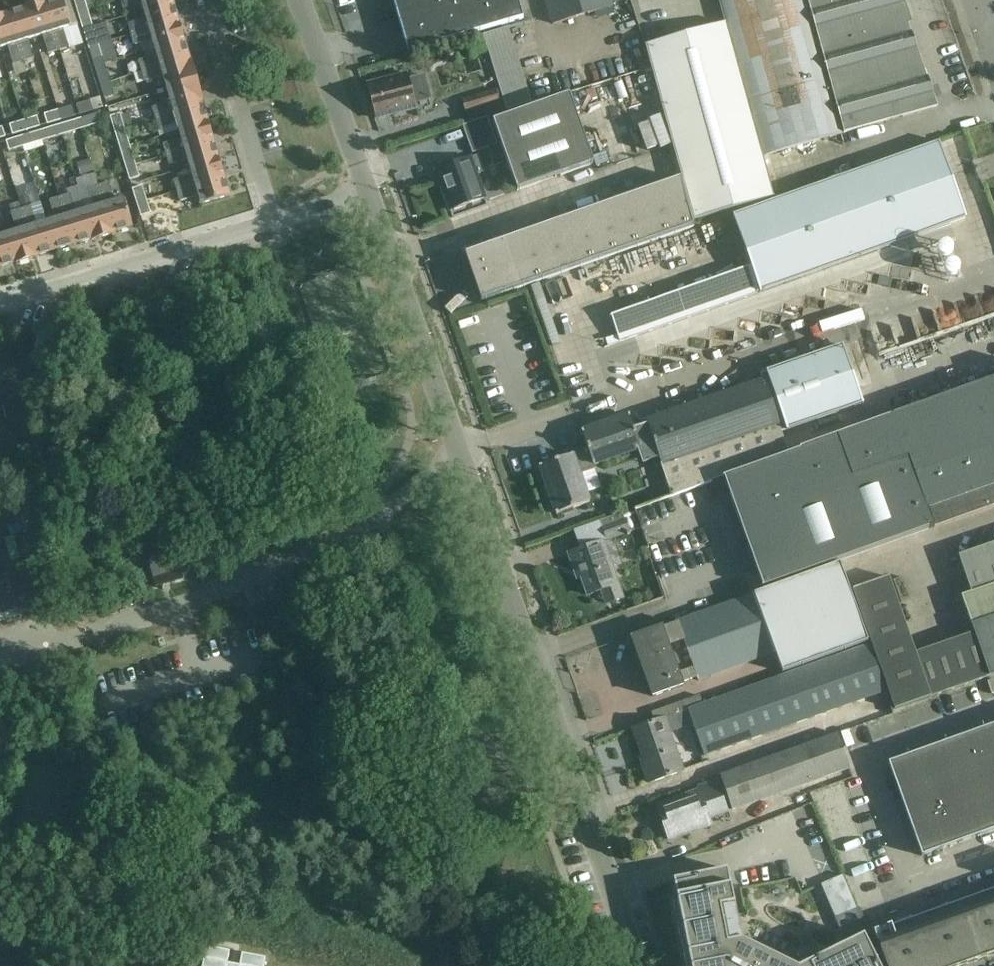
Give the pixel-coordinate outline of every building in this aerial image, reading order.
[(59,51),(62,60),(74,57),(71,47),(69,48),(63,28),(77,24),(70,0),(56,0),(45,3),(45,1),(43,2),(59,51)] [(88,10),(85,0),(73,0),(77,13),(88,10)] [(174,5),(172,0),(121,0),(120,0),(123,9),(141,4),(144,14),(174,5)] [(523,19),(518,0),(393,0),(408,53),(523,19)] [(611,8),(609,0),(546,0),(553,25),(611,8)] [(841,135),(804,0),(719,0),(726,24),(645,46),(651,67),(693,220),(772,198),(761,157),(841,135)] [(841,135),(841,134),(932,109),(902,26),(908,25),(899,0),(804,0),(841,135)] [(59,51),(43,2),(25,7),(25,9),(35,37),(42,35),(48,54),(59,51)] [(131,36),(179,22),(174,5),(144,14),(146,19),(127,25),(131,36)] [(35,37),(25,9),(8,15),(23,62),(34,59),(28,39),(35,37)] [(88,10),(77,13),(83,32),(94,29),(88,10)] [(661,24),(681,20),(680,12),(659,16),(661,24)] [(8,15),(0,17),(0,48),(7,45),(13,65),(23,62),(8,15)] [(154,49),(184,41),(179,22),(131,36),(134,46),(152,40),(154,49)] [(506,110),(531,103),(508,27),(483,35),(506,110)] [(94,29),(83,32),(89,49),(99,46),(97,42),(106,39),(103,31),(95,33),(94,29)] [(141,73),(189,59),(184,41),(154,49),(156,56),(138,61),(141,73)] [(124,42),(101,47),(102,54),(126,50),(124,42)] [(99,46),(89,49),(94,67),(104,64),(99,46)] [(189,59),(141,73),(144,82),(162,77),(168,95),(182,91),(181,87),(189,84),(187,79),(196,77),(191,62),(190,62),(189,59)] [(104,64),(94,67),(100,85),(110,82),(104,64)] [(417,108),(415,104),(431,100),(425,74),(409,79),(408,75),(367,85),(375,119),(417,108)] [(88,80),(87,76),(68,82),(74,101),(75,101),(80,115),(101,109),(102,104),(94,78),(88,80)] [(155,120),(203,106),(202,100),(203,100),(196,77),(187,79),(189,84),(181,87),(182,91),(168,95),(170,103),(152,108),(155,120)] [(110,82),(100,85),(109,113),(121,109),(119,104),(117,105),(110,82)] [(145,87),(121,95),(125,106),(149,98),(145,87)] [(465,113),(499,102),(496,91),(462,101),(465,113)] [(594,163),(570,95),(493,122),(518,190),(594,163)] [(59,110),(62,120),(75,116),(72,106),(59,110)] [(179,133),(208,124),(203,106),(155,120),(158,129),(176,124),(179,133)] [(121,109),(109,113),(115,132),(125,129),(120,115),(122,115),(121,109)] [(62,120),(59,110),(44,115),(47,125),(62,120)] [(78,120),(81,130),(101,124),(98,114),(78,120)] [(382,133),(426,129),(425,115),(381,119),(382,133)] [(23,121),(26,131),(40,127),(37,117),(23,121)] [(473,154),(488,148),(495,167),(504,163),(487,117),(462,126),(473,154)] [(59,126),(62,136),(81,130),(78,120),(59,126)] [(26,131),(23,121),(9,125),(12,135),(26,131)] [(663,123),(630,132),(642,178),(675,169),(663,123)] [(166,156),(214,142),(208,124),(179,133),(181,139),(163,144),(166,156)] [(40,131),(43,142),(62,136),(59,126),(40,131)] [(125,129),(115,132),(120,150),(130,147),(125,129)] [(20,137),(25,152),(44,146),(42,142),(43,142),(40,131),(20,137)] [(136,137),(137,150),(159,147),(157,135),(136,137)] [(25,152),(20,137),(6,142),(9,152),(23,148),(24,152),(25,152)] [(190,169),(219,160),(214,142),(166,156),(169,166),(187,160),(190,169)] [(751,266),(760,291),(965,218),(938,143),(733,216),(751,266)] [(130,147),(120,150),(126,168),(136,165),(130,147)] [(478,155),(470,158),(436,171),(444,195),(443,195),(448,208),(449,207),(450,211),(453,209),(454,210),(466,205),(484,198),(476,175),(484,172),(478,155)] [(177,193),(225,179),(219,160),(190,169),(191,176),(173,181),(177,193)] [(136,165),(126,168),(130,181),(140,178),(136,165)] [(98,186),(113,233),(133,227),(124,198),(113,201),(103,170),(94,172),(98,186)] [(225,179),(177,193),(179,202),(198,197),(200,205),(230,196),(225,179)] [(464,253),(481,301),(694,227),(680,179),(466,254),(465,252),(464,253)] [(113,233),(98,186),(88,189),(94,207),(85,210),(93,239),(113,233)] [(137,205),(147,202),(143,186),(132,189),(137,205)] [(21,209),(36,257),(55,251),(46,222),(40,203),(31,206),(27,194),(20,196),(24,208),(21,209)] [(93,239),(85,210),(76,213),(70,194),(60,197),(74,245),(93,239)] [(74,245),(60,197),(49,201),(55,219),(46,222),(55,251),(74,245)] [(147,202),(137,205),(141,217),(151,214),(147,202)] [(36,257),(21,209),(11,212),(16,231),(8,233),(17,263),(36,257)] [(8,233),(0,236),(0,268),(17,263),(8,233)] [(591,266),(531,287),(534,296),(594,274),(591,266)] [(751,266),(612,316),(621,341),(760,291),(751,266)] [(875,352),(884,379),(906,372),(898,345),(875,352)] [(789,454),(781,432),(862,404),(842,346),(760,374),(763,384),(647,424),(647,425),(634,429),(629,416),(582,433),(588,450),(540,467),(556,515),(589,503),(578,471),(638,450),(643,464),(659,459),(672,496),(724,478),(789,454)] [(789,454),(724,478),(764,589),(993,506),(993,380),(789,454)] [(599,521),(606,541),(641,529),(634,509),(599,521)] [(648,541),(662,536),(656,521),(642,526),(648,541)] [(626,597),(606,541),(569,554),(574,569),(578,568),(588,596),(602,591),(606,604),(626,597)] [(958,557),(971,593),(961,597),(966,611),(974,634),(916,654),(889,578),(852,591),(894,710),(989,677),(993,676),(993,544),(958,557)] [(183,580),(174,551),(147,559),(156,588),(183,580)] [(751,596),(773,654),(779,671),(865,640),(838,565),(751,596)] [(18,612),(6,577),(0,579),(0,618),(18,612)] [(773,654),(751,596),(677,622),(678,626),(688,651),(697,677),(698,681),(773,654)] [(697,677),(688,651),(678,626),(664,631),(663,627),(632,639),(642,668),(653,697),(683,686),(682,683),(697,677)] [(704,756),(885,692),(869,646),(688,710),(704,756)] [(649,784),(683,772),(664,719),(633,729),(643,758),(640,759),(649,784)] [(964,736),(926,750),(889,764),(905,811),(922,857),(960,844),(993,831),(993,725),(964,736)] [(669,840),(711,825),(709,819),(849,770),(837,734),(720,776),(722,781),(698,789),(699,792),(657,807),(669,840)] [(672,897),(686,965),(792,965),(742,942),(728,870),(674,880),(677,897),(672,897)] [(858,909),(843,875),(821,885),(835,918),(858,909)] [(891,927),(874,933),(880,950),(885,965),(969,965),(993,957),(993,890),(891,927)] [(272,940),(248,935),(246,947),(234,945),(236,933),(213,928),(205,965),(267,965),(272,940)] [(871,950),(864,936),(804,965),(878,965),(871,950)]
